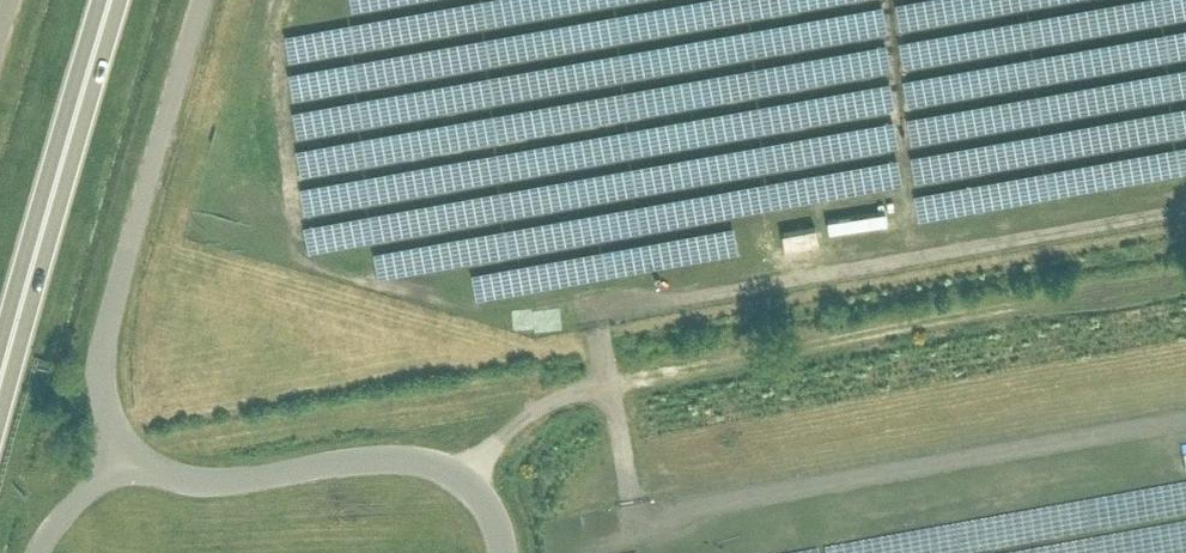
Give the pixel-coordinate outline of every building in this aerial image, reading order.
[(884,210),(827,219),(829,231),(886,222),(884,210)] [(815,226),(782,233),(784,247),(818,241),(815,226)]
